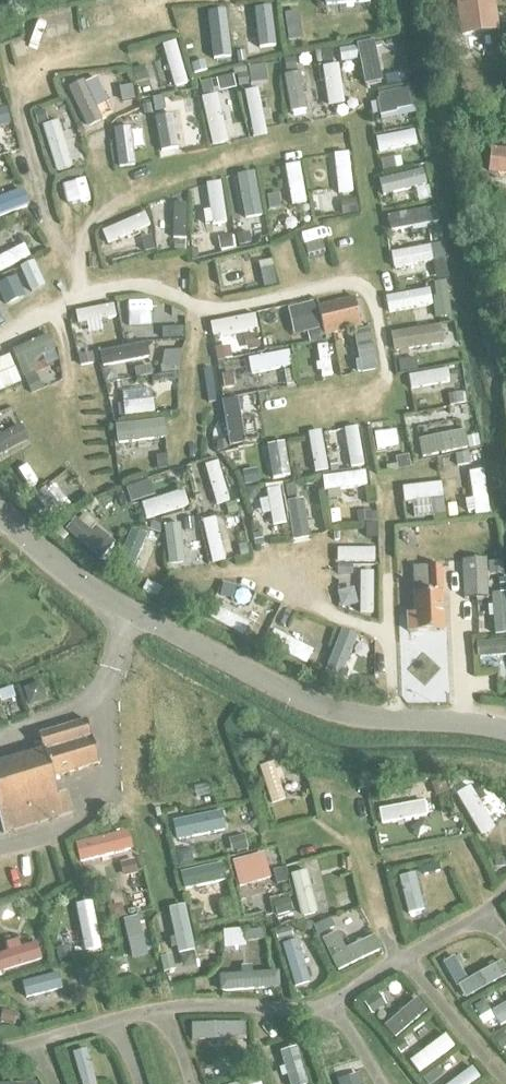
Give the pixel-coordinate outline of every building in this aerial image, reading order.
[(462,36),(496,31),(492,0),(457,0),(462,36)] [(297,27),(283,29),(285,42),(299,40),(297,27)] [(66,32),(43,37),(45,47),(68,42),(66,32)] [(23,43),(12,45),(15,59),(26,56),(23,43)] [(174,43),(160,47),(172,90),(186,86),(174,43)] [(371,47),(356,49),(363,85),(377,83),(371,47)] [(330,51),(321,52),(323,64),(331,63),(330,51)] [(294,60),(284,61),(286,73),(296,72),(294,60)] [(142,66),(130,69),(134,82),(146,78),(142,66)] [(249,74),(237,75),(239,87),(251,85),(267,83),(265,67),(249,68),(249,74)] [(338,67),(321,69),(326,108),(343,106),(338,67)] [(299,75),(283,77),(288,114),(305,112),(299,75)] [(82,127),(103,117),(86,82),(79,85),(77,81),(63,87),(82,127)] [(210,81),(199,83),(202,94),(212,92),(210,81)] [(129,85),(117,88),(121,104),(133,101),(129,85)] [(409,110),(405,91),(376,97),(377,102),(374,102),(377,118),(395,115),(394,112),(409,110)] [(216,96),(200,100),(210,148),(226,145),(216,96)] [(159,97),(149,99),(150,104),(151,113),(161,111),(159,97)] [(241,104),(245,124),(256,122),(252,102),(241,104)] [(150,104),(142,105),(143,115),(151,114),(151,113),(150,104)] [(42,108),(31,112),(36,124),(46,120),(42,108)] [(167,114),(153,117),(160,155),(174,152),(167,114)] [(54,125),(40,129),(51,167),(65,163),(54,125)] [(126,128),(111,130),(116,167),(130,166),(126,128)] [(411,131),(384,136),(387,155),(414,150),(411,131)] [(489,174),(505,176),(505,151),(491,150),(489,174)] [(347,155),(332,156),(336,196),(351,195),(347,155)] [(391,159),(380,162),(382,172),(394,169),(391,159)] [(298,166),(283,169),(290,207),(305,205),(298,166)] [(418,173),(383,181),(387,195),(421,187),(418,173)] [(253,176),(239,179),(247,220),(261,217),(253,176)] [(63,183),(53,186),(61,216),(71,213),(63,183)] [(219,184),(204,186),(210,227),(225,225),(219,184)] [(427,187),(415,189),(418,202),(430,200),(427,187)] [(277,194),(265,197),(267,210),(279,208),(277,194)] [(0,204),(0,219),(18,212),(13,199),(0,204)] [(355,202),(342,203),(342,216),(356,215),(355,202)] [(184,205),(172,205),(172,240),(184,240),(184,205)] [(433,211),(386,218),(389,237),(436,229),(433,211)] [(143,216),(100,234),(105,246),(148,228),(143,216)] [(439,230),(427,233),(430,244),(442,241),(439,230)] [(248,233),(234,236),(236,246),(250,244),(248,233)] [(229,237),(216,239),(218,251),(231,249),(229,237)] [(172,241),(172,251),(183,251),(183,241),(172,241)] [(149,242),(136,245),(138,254),(151,251),(149,242)] [(442,245),(392,254),(395,267),(436,259),(438,271),(447,269),(442,245)] [(0,258),(0,273),(29,259),(23,247),(0,258)] [(253,252),(214,261),(220,287),(259,278),(253,252)] [(33,263),(18,270),(29,296),(44,289),(33,263)] [(271,268),(258,271),(261,288),(275,285),(271,268)] [(0,284),(0,299),(4,308),(24,299),(14,278),(0,284)] [(444,282),(432,284),(434,297),(446,295),(444,282)] [(429,292),(393,298),(395,311),(432,304),(429,292)] [(317,308),(323,336),(360,327),(354,299),(317,308)] [(158,304),(127,303),(126,315),(157,316),(158,304)] [(311,305),(286,311),(293,339),(307,335),(318,333),(311,305)] [(112,307),(73,315),(76,328),(115,320),(112,307)] [(254,317),(208,326),(210,339),(256,331),(254,317)] [(180,328),(160,329),(161,339),(181,338),(180,328)] [(318,333),(307,335),(309,345),(321,342),(320,339),(323,339),(321,332),(318,333)] [(432,332),(395,338),(397,351),(434,345),(432,332)] [(253,335),(241,337),(244,351),(256,349),(253,335)] [(345,336),(332,338),(338,376),(351,374),(345,336)] [(54,351),(47,337),(10,354),(22,380),(34,375),(28,363),(54,351)] [(145,346),(96,355),(99,371),(148,361),(145,346)] [(327,346),(315,348),(319,379),(331,378),(327,346)] [(227,347),(211,350),(213,362),(229,359),(227,347)] [(164,352),(162,371),(178,373),(181,352),(164,352)] [(90,353),(75,355),(77,365),(92,363),(90,353)] [(287,354),(246,362),(249,376),(290,369),(287,354)] [(0,361),(0,375),(13,370),(8,358),(0,361)] [(115,369),(103,371),(105,383),(117,381),(115,369)] [(447,372),(407,379),(409,392),(449,385),(447,372)] [(230,374),(219,376),(221,389),(232,387),(230,374)] [(37,377),(26,382),(31,394),(42,389),(37,377)] [(460,394),(446,397),(448,408),(462,406),(460,394)] [(121,399),(122,419),(153,416),(151,396),(121,399)] [(236,402),(220,404),(227,449),(244,446),(236,402)] [(162,424),(113,429),(115,446),(164,441),(162,424)] [(27,443),(19,427),(0,437),(0,457),(27,443)] [(342,431),(349,470),(364,467),(356,428),(342,431)] [(372,434),(375,455),(398,452),(395,431),(372,434)] [(306,436),(313,475),(327,472),(320,434),(306,436)] [(463,434),(416,443),(420,461),(466,452),(463,434)] [(475,438),(465,440),(467,451),(477,449),(475,438)] [(223,441),(214,442),(216,451),(225,449),(223,441)] [(264,452),(246,455),(249,475),(267,472),(264,452)] [(14,453),(4,462),(28,492),(39,483),(14,453)] [(467,454),(454,455),(456,466),(469,464),(467,454)] [(164,457),(154,459),(156,471),(166,470),(164,457)] [(406,457),(393,460),(395,471),(409,468),(406,457)] [(335,461),(328,462),(330,472),(337,471),(335,461)] [(216,464),(203,468),(215,508),(228,504),(216,464)] [(299,468),(290,469),(291,480),(300,479),(299,468)] [(488,516),(482,473),(467,475),(474,518),(488,516)] [(363,475),(320,480),(322,495),(365,489),(363,475)] [(136,485),(124,489),(128,504),(141,500),(136,485)] [(293,486),(286,487),(288,499),(295,498),(293,486)] [(411,505),(413,520),(444,517),(441,488),(407,492),(409,505),(411,505)] [(257,489),(244,491),(245,502),(253,501),(258,495),(257,489)] [(43,490),(32,499),(52,523),(63,514),(52,501),(57,498),(50,490),(46,493),(43,490)] [(278,490),(264,493),(271,529),(285,527),(278,490)] [(139,506),(144,522),(187,509),(182,493),(139,506)] [(234,503),(224,506),(226,516),(237,513),(234,503)] [(301,503),(285,506),(291,543),(307,541),(301,503)] [(368,511),(355,513),(357,523),(370,522),(368,511)] [(192,519),(182,520),(183,531),(193,530),(192,519)] [(73,521),(63,534),(98,563),(100,561),(107,553),(114,545),(93,528),(88,534),(73,521)] [(215,521),(201,524),(210,567),(224,563),(215,521)] [(151,522),(147,530),(150,531),(158,536),(159,527),(151,522)] [(176,530),(162,531),(166,569),(180,567),(176,530)] [(150,531),(145,540),(154,545),(158,536),(150,531)] [(144,543),(131,537),(115,570),(128,576),(144,543)] [(246,545),(236,547),(238,558),(247,557),(246,545)] [(335,565),(374,565),(374,551),(335,551),(335,565)] [(107,553),(100,561),(108,567),(114,559),(107,553)] [(462,560),(463,600),(487,599),(486,576),(485,563),(486,559),(462,560)] [(500,562),(485,563),(486,576),(501,576),(500,562)] [(351,566),(336,566),(336,576),(351,576),(351,566)] [(414,595),(413,595),(414,615),(407,615),(408,632),(443,631),(441,594),(442,595),(440,567),(412,569),(414,595)] [(372,616),(372,575),(358,575),(358,616),(372,616)] [(145,581),(139,592),(153,600),(159,589),(145,581)] [(222,584),(218,597),(230,600),(234,587),(222,584)] [(490,597),(490,608),(486,608),(486,620),(490,620),(490,638),(505,638),(505,597),(490,597)] [(212,608),(205,620),(239,638),(246,626),(212,608)] [(354,638),(341,632),(325,671),(338,676),(354,638)] [(265,647),(305,668),(312,653),(272,633),(265,647)] [(314,663),(310,672),(318,676),(323,668),(314,663)] [(373,679),(359,679),(360,692),(374,691),(373,679)] [(0,690),(0,702),(13,698),(10,687),(0,690)] [(38,735),(42,751),(50,779),(52,779),(99,764),(86,721),(38,735)] [(42,751),(0,763),(0,826),(2,834),(72,813),(66,793),(57,795),(52,779),(50,779),(42,751)] [(251,756),(248,758),(251,767),(255,766),(262,764),(259,754),(251,756)] [(271,766),(257,771),(270,808),(283,803),(277,784),(282,782),(279,772),(274,774),(271,766)] [(450,778),(449,779),(454,788),(464,783),(462,780),(459,774),(450,778)] [(443,781),(430,786),(434,799),(447,794),(443,781)] [(468,790),(455,798),(480,840),(494,832),(468,790)] [(423,804),(377,813),(380,828),(426,819),(423,804)] [(218,815),(168,827),(173,845),(223,833),(218,815)] [(126,834),(72,847),(77,866),(130,854),(126,834)] [(243,836),(228,840),(231,854),(247,850),(243,836)] [(187,854),(176,856),(178,868),(190,865),(187,854)] [(262,856),(230,865),(237,891),(269,882),(262,856)] [(493,857),(493,869),(505,869),(505,856),(493,857)] [(133,860),(119,864),(122,876),(136,872),(133,860)] [(437,864),(418,869),(420,877),(439,872),(437,864)] [(219,868),(178,877),(182,894),(222,885),(219,868)] [(283,869),(271,872),(275,885),(287,882),(283,869)] [(305,874),(289,878),(300,921),(316,917),(305,874)] [(414,877),(397,881),(406,917),(422,913),(414,877)] [(287,898),(271,903),(275,917),(291,912),(287,898)] [(90,905),(73,908),(81,955),(98,953),(90,905)] [(120,908),(105,912),(108,923),(122,920),(120,908)] [(168,911),(177,957),(193,954),(184,908),(168,911)] [(274,916),(266,921),(271,931),(279,927),(274,916)] [(329,919),(311,927),(316,936),(333,928),(329,919)] [(136,920),(121,924),(132,964),(147,960),(136,920)] [(289,928),(274,932),(277,943),(292,939),(289,928)] [(261,932),(243,933),(243,943),(261,942),(261,932)] [(335,933),(321,940),(337,971),(379,950),(372,936),(344,950),(335,933)] [(0,957),(0,976),(39,964),(34,946),(19,951),(17,943),(3,947),(6,955),(0,957)] [(296,944),(280,949),(293,991),(309,986),(296,944)] [(67,948),(52,951),(55,963),(69,961),(67,948)] [(169,956),(157,959),(161,974),(173,971),(169,956)] [(453,959),(442,966),(446,973),(458,967),(453,959)] [(109,962),(100,965),(102,974),(112,971),(109,962)] [(468,1001),(505,981),(505,976),(500,964),(460,986),(468,1001)] [(239,979),(217,980),(218,996),(278,993),(277,977),(250,978),(250,969),(239,970),(239,979)] [(89,970),(74,973),(77,985),(92,982),(89,970)] [(56,977),(20,987),(24,1002),(60,992),(56,977)] [(208,980),(193,981),(194,994),(209,993),(208,980)] [(379,995),(363,1005),(371,1017),(386,1007),(379,995)] [(417,1002),(383,1030),(393,1043),(427,1014),(417,1002)] [(480,1002),(474,1006),(480,1017),(487,1013),(480,1002)] [(491,1015),(499,1030),(505,1026),(505,1007),(491,1015)] [(0,1016),(0,1022),(13,1025),(15,1014),(1,1011),(0,1016)] [(244,1027),(190,1028),(190,1045),(245,1044),(244,1027)] [(493,1040),(501,1051),(505,1048),(505,1040),(503,1034),(493,1040)] [(443,1037),(408,1065),(418,1078),(454,1051),(443,1037)] [(401,1040),(393,1046),(399,1054),(407,1048),(401,1040)] [(238,1053),(234,1062),(236,1068),(249,1064),(244,1051),(238,1053)] [(279,1055),(288,1083),(302,1083),(292,1051),(279,1055)] [(421,1081),(423,1083),(434,1083),(442,1078),(435,1069),(421,1081)] [(452,1083),(475,1083),(479,1081),(471,1070),(452,1083)]
